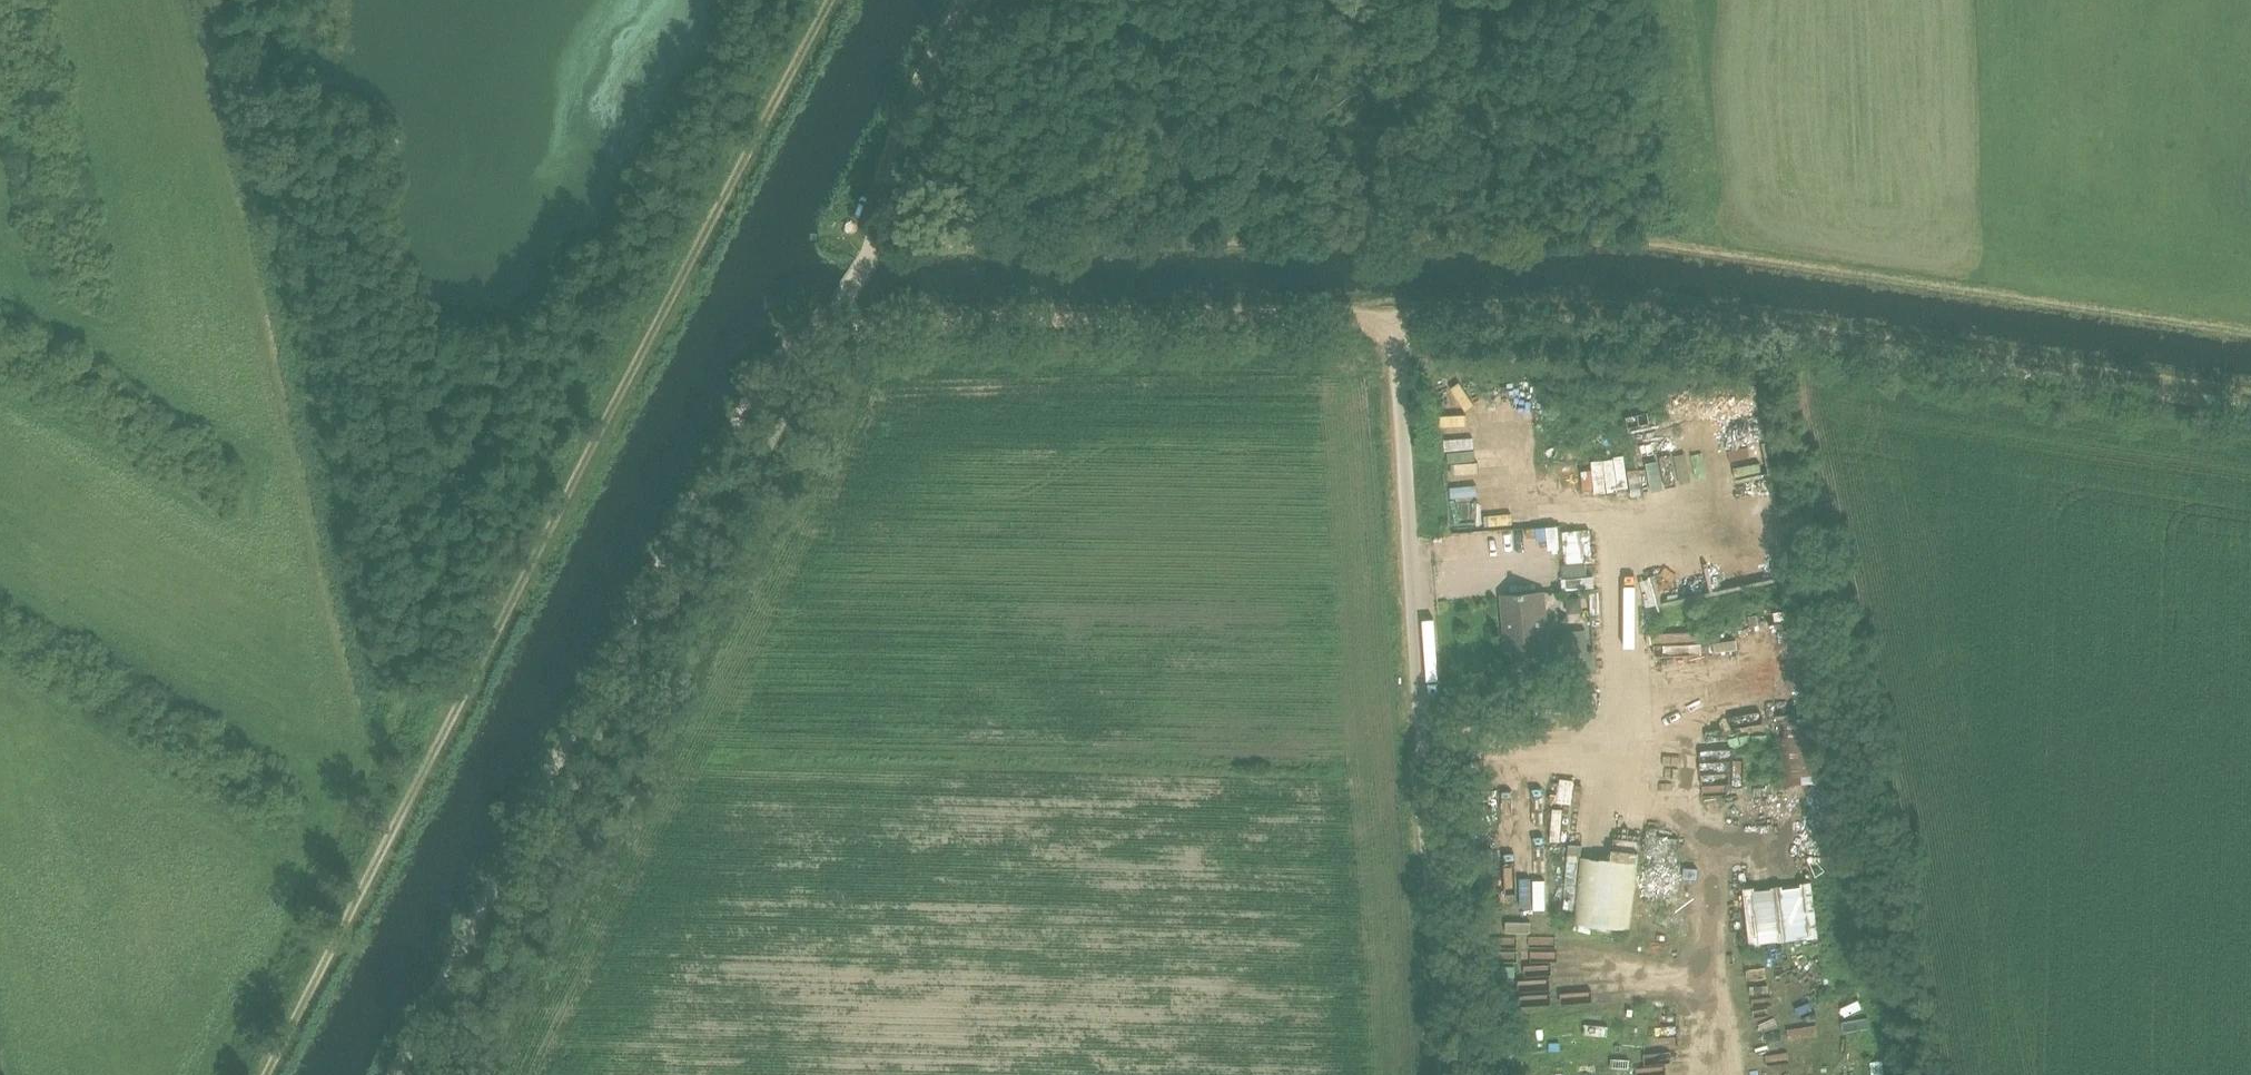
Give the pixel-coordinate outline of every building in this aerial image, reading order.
[(1532,412),(1541,411),(1539,385),(1530,385),(1532,412)] [(1480,435),(1485,425),(1456,412),(1452,422),(1480,435)] [(1653,446),(1659,462),(1678,454),(1672,439),(1653,446)] [(1533,546),(1556,545),(1555,527),(1532,528),(1533,546)] [(1593,561),(1589,529),(1570,531),(1573,563),(1593,561)] [(1493,554),(1513,550),(1509,533),(1490,538),(1493,554)] [(1570,573),(1570,588),(1604,586),(1603,572),(1570,573)] [(1503,595),(1508,657),(1549,654),(1544,592),(1503,595)] [(1566,598),(1568,613),(1583,612),(1581,596),(1566,598)] [(1779,632),(1802,631),(1801,609),(1778,610),(1779,632)] [(1562,631),(1564,653),(1588,652),(1586,629),(1562,631)] [(1603,688),(1549,687),(1548,724),(1560,724),(1560,715),(1603,715),(1603,688)] [(1751,735),(1771,736),(1772,715),(1752,714),(1751,735)] [(1827,714),(1780,718),(1786,784),(1833,780),(1827,714)] [(1506,789),(1488,790),(1490,823),(1507,822),(1506,789)] [(1562,809),(1558,841),(1569,843),(1573,811),(1562,809)] [(1584,857),(1579,924),(1627,927),(1632,860),(1584,857)] [(1820,882),(1752,889),(1759,958),(1772,957),(1771,946),(1827,940),(1820,882)]
